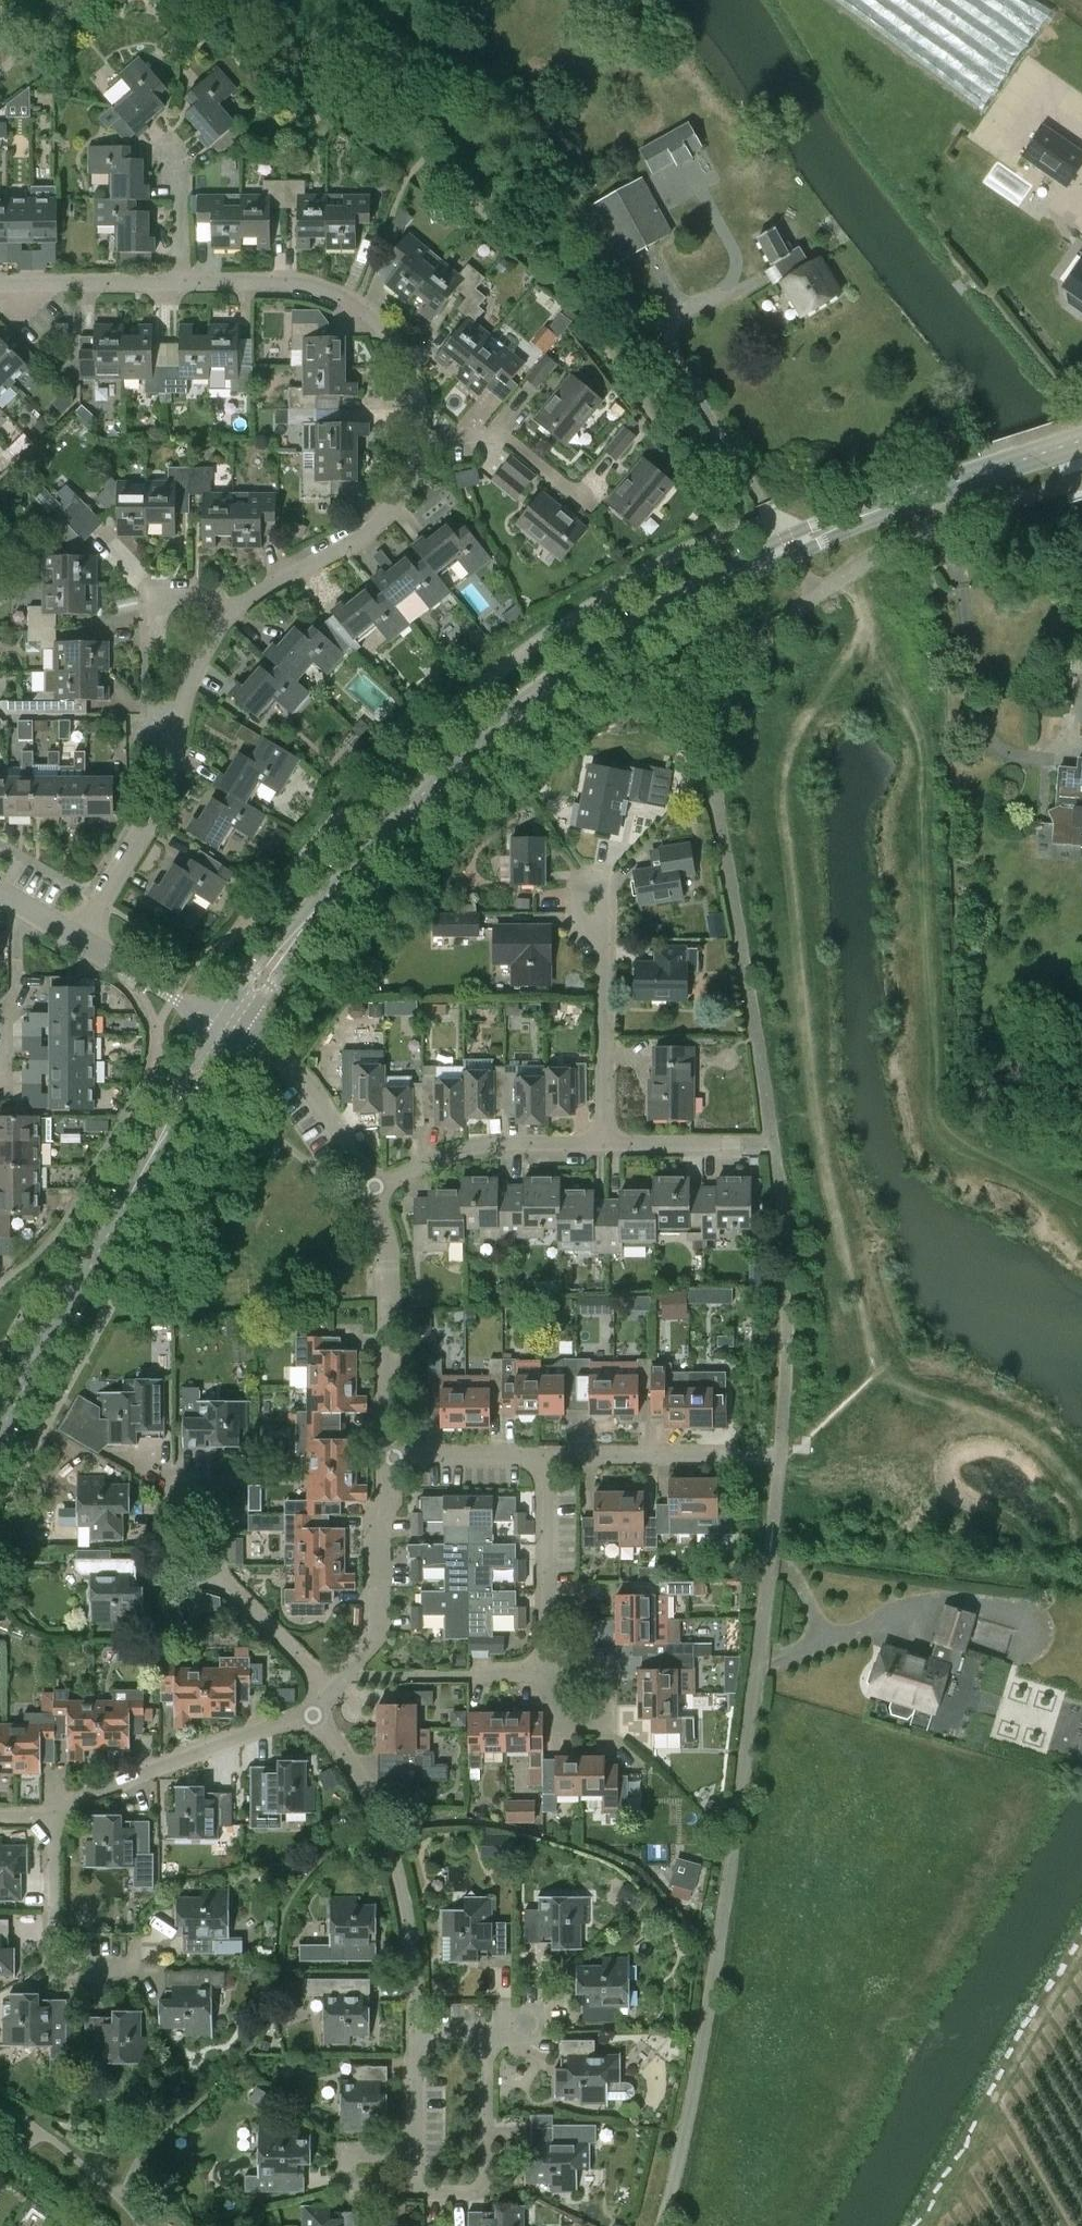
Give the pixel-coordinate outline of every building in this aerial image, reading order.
[(119,77),(135,94),(116,112),(129,127),(140,138),(149,128),(146,125),(165,107),(157,97),(167,88),(139,58),(119,77)] [(218,69),(189,96),(197,105),(187,115),(204,134),(199,138),(209,148),(212,146),(219,154),(243,132),(219,106),(236,89),(218,69)] [(119,136),(129,127),(116,112),(110,107),(98,118),(108,129),(110,127),(119,136)] [(640,150),(653,174),(674,162),(677,167),(693,158),(690,153),(702,146),(689,123),(640,150)] [(1081,163),(1081,152),(1044,126),(1023,156),(1066,186),(1081,163)] [(113,175),(113,201),(136,200),(149,200),(149,187),(143,187),(143,160),(129,160),(129,147),(89,147),(89,175),(113,175)] [(623,259),(671,233),(641,179),(593,206),(623,259)] [(241,208),(240,208),(240,237),(241,237),(258,237),(258,249),(270,249),(270,208),(283,208),(283,181),(264,181),(264,195),(241,195),(241,196),(241,208)] [(305,181),(283,181),(283,208),(297,208),(297,248),(311,248),(311,237),(326,237),(327,196),(305,196),(305,181)] [(241,196),(192,196),(192,213),(198,213),(198,223),(212,223),(212,249),(241,249),(241,237),(240,237),(240,208),(241,208),(241,196)] [(371,196),(327,196),(326,237),(327,237),(327,249),(356,249),(356,223),(371,223),(371,196)] [(31,200),(7,200),(8,264),(19,263),(19,241),(31,241),(31,200)] [(56,215),(56,202),(56,200),(31,200),(31,241),(45,240),(45,263),(57,263),(56,215)] [(136,212),(136,200),(113,201),(95,201),(95,227),(119,227),(119,253),(155,253),(155,240),(148,240),(148,213),(136,212)] [(809,264),(803,255),(799,248),(788,253),(775,228),(757,237),(771,265),(774,263),(786,280),(783,282),(803,316),(840,294),(818,258),(809,264)] [(386,283),(408,302),(415,293),(435,270),(434,270),(442,262),(409,233),(391,254),(402,263),(386,283)] [(1080,256),(1081,257),(1063,284),(1069,289),(1065,294),(1067,304),(1081,314),(1081,253),(1080,256)] [(457,289),(468,298),(476,289),(476,288),(485,277),(469,264),(459,275),(443,261),(442,262),(434,270),(435,270),(415,293),(427,304),(420,312),(430,321),(457,289)] [(453,358),(465,368),(492,336),(475,322),(484,311),(479,306),(486,298),(476,289),(468,298),(458,310),(469,319),(435,358),(445,367),(453,358)] [(303,367),(346,367),(345,337),(319,337),(319,323),(291,324),(292,366),(303,366),(303,367)] [(56,324),(56,327),(56,337),(69,337),(69,324),(56,324)] [(107,379),(123,378),(123,366),(123,337),(123,326),(94,325),(94,342),(91,342),(87,345),(81,345),(81,337),(80,337),(79,379),(107,379)] [(123,337),(123,366),(123,378),(145,379),(145,393),(161,393),(161,403),(166,403),(166,366),(152,366),(153,325),(140,325),(140,337),(123,337)] [(208,378),(209,337),(193,337),(193,325),(180,325),(180,366),(166,366),(166,403),(172,403),(172,393),(187,394),(187,378),(208,378)] [(240,325),(209,325),(209,337),(208,378),(210,378),(210,389),(231,389),(231,393),(252,393),(252,366),(239,366),(240,325)] [(0,337),(0,376),(10,386),(27,368),(33,374),(42,365),(7,330),(0,337)] [(492,336),(465,368),(457,377),(479,396),(497,375),(507,385),(524,365),(492,336)] [(556,365),(544,354),(525,378),(537,388),(556,365)] [(288,388),(289,411),(316,411),(316,396),(357,396),(357,383),(346,383),(346,367),(303,367),(303,388),(288,388)] [(10,386),(0,376),(0,395),(10,386)] [(582,424),(601,401),(573,379),(565,389),(566,390),(560,398),(556,395),(536,420),(542,424),(540,426),(552,435),(553,434),(564,443),(580,423),(582,424)] [(82,405),(75,413),(82,419),(89,412),(82,405)] [(316,423),(316,411),(289,411),(289,424),(303,424),(303,453),(357,453),(357,436),(369,436),(369,423),(316,423)] [(606,451),(616,460),(636,437),(630,432),(639,422),(634,417),(606,451)] [(357,482),(357,475),(362,475),(362,457),(357,457),(357,453),(303,453),(303,496),(331,496),(330,482),(357,482)] [(535,476),(511,457),(492,480),(515,500),(535,476)] [(654,507),(673,484),(645,461),(636,473),(637,474),(632,481),(628,477),(607,502),(613,507),(611,509),(623,518),(625,517),(635,525),(652,506),(654,507)] [(168,482),(147,482),(147,494),(146,523),(162,523),(162,535),(176,535),(176,509),(188,510),(189,495),(189,468),(169,467),(168,482)] [(204,468),(189,468),(189,495),(204,495),(203,547),(216,547),(216,535),(233,535),(233,505),(233,494),(211,493),(211,479),(204,479),(204,468)] [(147,494),(130,494),(131,482),(118,482),(117,535),(146,536),(146,523),(147,494)] [(275,527),(276,521),(276,494),(249,494),(249,505),(233,505),(233,535),(233,547),(262,547),(262,531),(264,531),(268,527),(275,527)] [(518,524),(540,543),(542,541),(563,557),(587,527),(580,522),(579,524),(560,509),(557,513),(550,507),(552,504),(541,495),(518,524)] [(78,497),(68,507),(93,533),(103,523),(78,497)] [(84,541),(93,533),(68,507),(59,516),(84,541)] [(434,574),(435,574),(455,558),(470,576),(491,559),(466,528),(456,536),(448,526),(427,542),(423,537),(412,546),(424,561),(424,562),(434,574)] [(43,569),(44,585),(85,585),(97,585),(97,555),(43,556),(43,569)] [(384,593),(383,594),(408,625),(450,593),(435,574),(434,574),(424,562),(415,569),(406,558),(386,574),(383,570),(372,579),(384,593)] [(28,607),(28,628),(57,628),(57,615),(97,614),(97,601),(85,601),(85,585),(44,585),(43,585),(43,607),(28,607)] [(360,648),(354,639),(374,623),(388,642),(408,625),(383,594),(374,601),(366,591),(345,607),(342,603),(331,612),(333,615),(325,622),(354,653),(360,648)] [(290,679),(291,678),(308,658),(326,674),(344,654),(314,627),(305,637),(296,629),(278,648),(274,644),(265,655),(279,667),(278,668),(290,679)] [(55,650),(55,654),(55,670),(97,670),(109,670),(108,640),(57,641),(57,628),(28,628),(29,642),(40,642),(40,650),(55,650)] [(290,679),(278,668),(271,676),(261,668),(244,687),(238,683),(229,693),(256,717),(274,697),(291,713),(309,693),(291,678),(290,679)] [(45,670),(45,693),(39,693),(32,701),(1,700),(0,701),(0,706),(8,714),(87,714),(86,700),(108,700),(108,686),(97,686),(97,670),(55,670),(45,670)] [(33,721),(18,721),(18,741),(33,740),(33,721)] [(59,721),(59,739),(70,739),(70,721),(59,721)] [(230,794),(229,795),(244,804),(245,803),(258,781),(278,794),(299,760),(264,738),(251,760),(240,754),(226,776),(221,773),(214,785),(230,794)] [(22,778),(7,778),(7,814),(33,814),(33,764),(33,751),(22,751),(22,778)] [(33,764),(33,814),(59,814),(59,778),(60,778),(60,751),(48,751),(48,764),(33,764)] [(85,767),(86,751),(74,751),(74,767),(85,767)] [(1057,806),(1058,808),(1059,809),(1061,810),(1062,811),(1061,824),(1055,824),(1055,825),(1055,833),(1056,838),(1059,842),(1064,844),(1081,845),(1081,848),(1081,759),(1078,759),(1077,770),(1061,769),(1061,768),(1059,768),(1057,803),(1057,805),(1057,806)] [(621,802),(644,806),(649,774),(635,771),(634,776),(589,767),(578,828),(615,835),(621,802)] [(85,778),(60,778),(59,778),(59,814),(85,814),(85,778)] [(112,778),(85,778),(85,814),(124,815),(124,789),(112,789),(112,778)] [(244,804),(229,795),(223,805),(213,799),(199,821),(194,817),(187,829),(217,848),(231,825),(251,838),(265,815),(245,803),(244,804)] [(543,885),(544,839),(510,839),(510,885),(543,885)] [(655,904),(683,899),(679,878),(693,875),(688,845),(659,850),(663,869),(651,871),(651,870),(632,873),(637,903),(654,900),(655,904)] [(221,865),(215,874),(192,859),(185,871),(174,864),(160,886),(155,883),(148,894),(178,914),(192,892),(212,904),(226,882),(226,881),(232,872),(221,865)] [(436,914),(435,934),(477,934),(478,915),(436,914)] [(548,984),(548,927),(494,927),(494,963),(511,963),(511,984),(548,984)] [(697,974),(697,950),(657,949),(656,965),(637,965),(636,999),(684,1000),(684,974),(697,974)] [(51,1012),(92,1013),(92,988),(76,989),(76,976),(51,976),(51,1012)] [(51,1023),(51,1036),(92,1036),(92,1013),(51,1012),(30,1012),(30,1023),(51,1023)] [(30,1049),(30,1059),(93,1060),(92,1036),(51,1036),(51,1049),(30,1049)] [(649,1118),(691,1119),(691,1050),(654,1050),(654,1098),(649,1098),(649,1118)] [(355,1112),(381,1111),(381,1077),(383,1077),(382,1053),(354,1053),(354,1051),(341,1051),(342,1086),(354,1086),(355,1112)] [(51,1071),(51,1083),(93,1083),(93,1060),(30,1059),(30,1071),(51,1071)] [(463,1083),(464,1116),(491,1116),(491,1104),(503,1104),(503,1074),(503,1067),(494,1068),(493,1059),(463,1060),(463,1083)] [(585,1104),(585,1100),(585,1065),(572,1065),(573,1071),(545,1071),(545,1080),(545,1115),(573,1114),(573,1104),(585,1104)] [(517,1074),(503,1074),(503,1104),(504,1109),(517,1109),(517,1123),(545,1123),(545,1115),(545,1080),(517,1080),(517,1074)] [(422,1085),(422,1112),(435,1111),(436,1126),(464,1125),(463,1116),(464,1116),(463,1083),(436,1083),(435,1076),(422,1076),(422,1085)] [(411,1134),(411,1123),(422,1123),(421,1112),(422,1112),(422,1085),(411,1085),(411,1077),(383,1077),(381,1077),(381,1111),(382,1134),(411,1134)] [(93,1108),(93,1083),(51,1083),(51,1095),(30,1096),(30,1108),(93,1108)] [(39,1142),(52,1142),(52,1117),(0,1117),(0,1142),(39,1142)] [(39,1165),(39,1142),(0,1142),(0,1165),(39,1165)] [(39,1165),(0,1165),(0,1189),(39,1189),(39,1165)] [(497,1186),(497,1180),(463,1179),(463,1193),(463,1230),(465,1230),(481,1230),(481,1238),(511,1238),(510,1186),(497,1186)] [(655,1179),(655,1192),(655,1229),(688,1229),(688,1238),(703,1238),(703,1234),(703,1189),(689,1189),(689,1179),(655,1179)] [(718,1189),(703,1189),(703,1234),(720,1234),(720,1229),(750,1229),(750,1179),(718,1179),(718,1189)] [(525,1180),(525,1187),(510,1186),(511,1238),(544,1238),(544,1229),(558,1230),(558,1192),(558,1180),(525,1180)] [(14,1255),(14,1238),(10,1238),(10,1213),(22,1213),(22,1218),(34,1218),(34,1212),(39,1212),(39,1189),(0,1189),(0,1256),(14,1255)] [(621,1191),(621,1200),(607,1200),(607,1254),(607,1260),(612,1260),(612,1254),(621,1254),(621,1242),(655,1242),(655,1229),(655,1192),(621,1191)] [(593,1200),(593,1192),(558,1192),(558,1230),(559,1230),(558,1250),(591,1250),(591,1254),(607,1254),(607,1200),(593,1200)] [(429,1193),(429,1200),(415,1200),(415,1251),(448,1252),(448,1243),(465,1243),(465,1230),(463,1230),(463,1193),(429,1193)] [(705,1289),(688,1289),(688,1304),(705,1305),(705,1289)] [(578,1296),(578,1312),(589,1312),(589,1296),(578,1296)] [(328,1326),(328,1320),(328,1311),(314,1311),(314,1326),(328,1326)] [(295,1335),(296,1366),(296,1388),(307,1388),(307,1386),(330,1386),(330,1379),(333,1379),(333,1374),(356,1374),(355,1349),(332,1349),(332,1335),(295,1335)] [(557,1419),(561,1412),(563,1412),(563,1387),(576,1387),(576,1357),(563,1357),(552,1366),(542,1366),(540,1366),(540,1412),(543,1412),(546,1419),(557,1419)] [(606,1419),(610,1412),(614,1412),(614,1363),(589,1363),(589,1357),(576,1357),(576,1387),(589,1388),(589,1412),(591,1412),(595,1419),(606,1419)] [(632,1419),(635,1412),(637,1412),(637,1386),(650,1386),(651,1364),(651,1357),(637,1357),(637,1363),(614,1363),(614,1412),(617,1412),(620,1419),(632,1419)] [(488,1358),(488,1376),(465,1376),(465,1426),(490,1426),(490,1401),(503,1401),(503,1387),(502,1371),(502,1358),(488,1358)] [(532,1419),(535,1412),(540,1412),(540,1366),(542,1366),(542,1361),(516,1361),(516,1358),(502,1358),(502,1371),(503,1387),(516,1388),(516,1412),(517,1412),(520,1419),(532,1419)] [(428,1410),(442,1410),(442,1426),(465,1426),(465,1376),(442,1376),(442,1359),(429,1359),(428,1410)] [(672,1364),(651,1364),(650,1386),(651,1386),(651,1413),(664,1413),(664,1425),(688,1425),(688,1370),(672,1370),(672,1364)] [(725,1371),(688,1370),(688,1425),(712,1426),(712,1419),(725,1419),(725,1371)] [(297,1410),(297,1424),(333,1424),(333,1412),(368,1411),(367,1393),(356,1394),(356,1374),(333,1374),(333,1379),(330,1379),(330,1386),(307,1386),(307,1388),(308,1410),(297,1410)] [(124,1391),(100,1391),(101,1419),(109,1419),(110,1445),(137,1444),(137,1440),(165,1440),(164,1377),(123,1378),(124,1391)] [(199,1386),(184,1387),(184,1447),(199,1447),(199,1440),(211,1440),(211,1446),(238,1446),(238,1427),(247,1427),(248,1400),(199,1399),(199,1386)] [(92,1416),(78,1408),(65,1431),(79,1439),(92,1416)] [(308,1466),(308,1475),(330,1475),(330,1470),(333,1469),(334,1463),(356,1463),(356,1437),(334,1438),(333,1424),(297,1424),(297,1455),(301,1455),(302,1466),(308,1466)] [(296,1514),(321,1514),(333,1513),(333,1501),(367,1501),(367,1482),(357,1483),(356,1463),(334,1463),(333,1469),(330,1470),(330,1475),(308,1475),(308,1499),(296,1500),(296,1514)] [(60,1510),(60,1525),(90,1525),(90,1541),(124,1541),(124,1523),(117,1523),(117,1512),(130,1512),(130,1485),(105,1485),(105,1475),(77,1475),(78,1510),(60,1510)] [(670,1516),(693,1516),(693,1478),(668,1478),(668,1503),(656,1503),(656,1517),(656,1533),(669,1533),(670,1516)] [(716,1478),(693,1478),(693,1516),(717,1516),(716,1533),(730,1533),(730,1503),(716,1503),(716,1478)] [(600,1484),(597,1491),(595,1491),(595,1517),(582,1516),(582,1546),(598,1546),(608,1540),(619,1540),(619,1491),(615,1491),(612,1485),(600,1484)] [(626,1485),(623,1491),(619,1491),(619,1540),(619,1545),(656,1546),(656,1533),(656,1517),(643,1517),(643,1492),(641,1491),(638,1485),(626,1485)] [(444,1521),(444,1542),(468,1542),(468,1496),(420,1496),(420,1512),(410,1512),(410,1533),(420,1533),(420,1521),(444,1521)] [(525,1519),(525,1512),(515,1512),(515,1496),(468,1496),(468,1542),(493,1542),(493,1520),(515,1520),(515,1533),(533,1533),(533,1519),(525,1519)] [(321,1527),(321,1514),(296,1514),(284,1514),(285,1544),(297,1544),(297,1564),(319,1564),(319,1558),(323,1558),(323,1553),(346,1552),(345,1526),(321,1527)] [(468,1542),(444,1542),(408,1542),(408,1557),(412,1557),(412,1580),(421,1580),(421,1567),(444,1567),(444,1590),(468,1589),(468,1542)] [(516,1542),(493,1542),(468,1542),(468,1589),(492,1589),(492,1567),(515,1567),(515,1580),(525,1580),(525,1558),(516,1558),(516,1542)] [(80,1576),(90,1576),(91,1623),(118,1623),(118,1614),(144,1614),(143,1586),(137,1586),(137,1558),(111,1558),(111,1551),(100,1551),(100,1559),(75,1559),(75,1570),(80,1576)] [(346,1572),(346,1552),(323,1553),(323,1558),(319,1558),(319,1564),(297,1564),(297,1588),(286,1588),(286,1603),(333,1602),(333,1590),(357,1590),(356,1572),(346,1572)] [(667,1594),(671,1594),(694,1594),(694,1580),(641,1580),(641,1594),(616,1594),(616,1619),(667,1618),(667,1594)] [(444,1638),(468,1638),(468,1589),(444,1590),(420,1590),(420,1606),(411,1606),(411,1627),(421,1627),(421,1614),(444,1614),(444,1638)] [(468,1619),(468,1638),(469,1638),(469,1651),(473,1651),(473,1656),(489,1656),(489,1651),(504,1651),(504,1635),(493,1635),(493,1614),(515,1614),(515,1627),(524,1627),(524,1606),(516,1606),(516,1589),(492,1589),(468,1589),(468,1619)] [(160,1616),(170,1615),(169,1595),(160,1595),(160,1616)] [(906,1716),(910,1713),(913,1703),(934,1710),(946,1669),(955,1672),(972,1615),(946,1607),(936,1641),(937,1641),(930,1662),(884,1648),(877,1670),(872,1671),(869,1681),(872,1685),(871,1690),(895,1698),(892,1707),(893,1712),(906,1716)] [(667,1618),(616,1619),(616,1644),(641,1644),(641,1656),(646,1656),(693,1656),(693,1643),(668,1642),(667,1618)] [(176,1669),(176,1657),(175,1649),(161,1649),(162,1693),(175,1693),(175,1728),(192,1728),(192,1717),(212,1716),(212,1694),(206,1694),(206,1692),(200,1691),(200,1668),(176,1669)] [(741,1691),(742,1655),(716,1654),(715,1690),(741,1691)] [(693,1656),(646,1656),(646,1669),(639,1669),(638,1693),(677,1694),(693,1694),(693,1656)] [(265,1664),(250,1664),(250,1657),(220,1657),(220,1668),(200,1668),(200,1691),(206,1692),(206,1694),(212,1694),(212,1716),(237,1716),(237,1693),(251,1693),(251,1689),(265,1689),(265,1664)] [(113,1701),(93,1701),(93,1724),(99,1724),(99,1726),(105,1726),(105,1748),(130,1748),(130,1726),(144,1726),(144,1689),(113,1689),(113,1701)] [(402,1703),(379,1703),(378,1729),(416,1729),(416,1704),(433,1704),(433,1690),(402,1690),(402,1703)] [(24,1724),(4,1724),(4,1747),(10,1747),(10,1750),(16,1750),(16,1772),(42,1772),(41,1749),(55,1749),(55,1726),(55,1691),(41,1691),(40,1713),(24,1713),(24,1724)] [(69,1692),(55,1691),(55,1713),(55,1726),(68,1726),(68,1761),(86,1760),(86,1749),(105,1748),(105,1726),(99,1726),(99,1724),(93,1724),(93,1701),(69,1702),(69,1692)] [(638,1717),(651,1718),(651,1732),(681,1732),(681,1743),(694,1743),(694,1716),(677,1716),(677,1694),(638,1693),(638,1717)] [(543,1762),(543,1725),(530,1725),(530,1712),(505,1713),(505,1751),(529,1751),(530,1768),(543,1768),(543,1762)] [(469,1720),(469,1738),(470,1769),(483,1769),(482,1751),(505,1751),(505,1713),(481,1713),(481,1720),(469,1720)] [(16,1772),(16,1750),(10,1750),(10,1747),(4,1747),(4,1724),(0,1724),(0,1772),(16,1772)] [(416,1729),(378,1729),(378,1753),(386,1753),(386,1766),(404,1766),(403,1780),(447,1781),(447,1765),(434,1765),(434,1751),(433,1752),(433,1751),(429,1751),(429,1729),(416,1729)] [(543,1762),(543,1768),(543,1811),(556,1812),(556,1793),(580,1793),(580,1756),(555,1756),(555,1762),(543,1762)] [(604,1766),(604,1756),(580,1756),(580,1793),(603,1793),(603,1813),(616,1813),(617,1766),(604,1766)] [(251,1766),(251,1826),(267,1826),(267,1813),(315,1813),(315,1787),(306,1787),(306,1760),(279,1760),(279,1773),(267,1773),(267,1766),(251,1766)] [(319,1774),(327,1790),(340,1784),(332,1768),(319,1774)] [(169,1839),(217,1839),(217,1826),(233,1826),(232,1792),(216,1792),(216,1799),(205,1799),(205,1786),(177,1786),(177,1812),(169,1812),(169,1839)] [(395,1793),(396,1802),(396,1806),(409,1806),(409,1793),(395,1793)] [(536,1800),(507,1800),(507,1821),(536,1821),(536,1800)] [(151,1854),(151,1821),(135,1821),(135,1827),(123,1827),(123,1814),(95,1814),(95,1840),(86,1840),(86,1867),(133,1867),(133,1885),(153,1885),(153,1854),(151,1854)] [(486,1833),(485,1853),(511,1854),(512,1834),(486,1833)] [(22,1901),(22,1884),(16,1884),(16,1872),(28,1872),(28,1846),(3,1845),(3,1836),(0,1836),(0,1901),(22,1901)] [(684,1875),(673,1872),(669,1885),(694,1892),(701,1865),(688,1862),(684,1875)] [(242,1937),(231,1937),(231,1888),(204,1888),(204,1897),(177,1898),(177,1925),(190,1925),(190,1937),(183,1937),(183,1953),(216,1953),(217,1953),(242,1952),(242,1953),(243,1953),(243,1937),(242,1937)] [(464,1909),(442,1909),(442,1963),(477,1962),(477,1950),(489,1950),(489,1956),(506,1956),(506,1908),(491,1908),(491,1896),(477,1896),(472,1891),(467,1896),(464,1896),(464,1909)] [(300,1944),(300,1960),(376,1960),(376,1944),(371,1944),(371,1933),(376,1933),(376,1905),(357,1905),(357,1896),(330,1895),(330,1944),(300,1944)] [(589,1923),(589,1896),(540,1896),(540,1910),(524,1910),(524,1943),(540,1943),(540,1937),(552,1937),(552,1950),(580,1950),(580,1923),(589,1923)] [(0,1919),(0,1974),(15,1974),(15,1947),(3,1947),(3,1936),(9,1936),(9,1919),(0,1919)] [(616,2006),(629,2006),(629,1957),(601,1957),(601,1966),(576,1966),(576,1993),(589,1993),(589,2005),(582,2005),(583,2022),(616,2022),(616,2006)] [(226,1987),(226,1970),(166,1971),(166,1988),(173,1988),(173,1999),(160,2000),(160,2027),(186,2027),(186,2036),(213,2035),(213,1987),(226,1987)] [(308,1995),(323,1995),(323,2043),(350,2043),(351,2034),(370,2034),(370,2007),(363,2007),(363,1995),(370,1995),(370,1979),(308,1978),(308,1995)] [(51,2073),(67,2073),(67,2060),(76,2060),(76,2016),(67,2016),(67,1999),(51,1999),(51,2006),(39,2006),(39,1993),(11,1993),(11,2000),(3,2000),(3,2046),(51,2046),(51,2073)] [(86,2016),(86,2050),(101,2050),(101,2063),(150,2064),(150,2037),(141,2036),(141,2010),(115,2010),(114,2023),(102,2023),(102,2016),(86,2016)] [(625,2082),(620,2082),(620,2055),(594,2055),(594,2040),(560,2040),(560,2057),(567,2057),(567,2068),(554,2068),(554,2096),(580,2096),(580,2105),(607,2104),(607,2100),(625,2100),(629,2099),(633,2095),(634,2091),(633,2087),(629,2083),(625,2082)] [(341,2081),(341,2130),(368,2130),(368,2121),(388,2121),(388,2094),(381,2094),(381,2082),(387,2082),(387,2066),(353,2066),(353,2081),(341,2081)] [(259,2127),(258,2175),(245,2175),(245,2191),(305,2191),(305,2175),(299,2175),(299,2163),(312,2163),(312,2136),(285,2136),(285,2127),(259,2127)] [(564,2142),(564,2127),(530,2127),(530,2144),(537,2144),(537,2155),(524,2155),(524,2182),(549,2182),(549,2191),(577,2191),(577,2169),(590,2169),(590,2142),(564,2142)] [(303,2225),(359,2225),(359,2211),(342,2210),(342,2217),(330,2217),(331,2205),(304,2205),(303,2225)] [(523,2205),(496,2205),(496,2218),(484,2218),(484,2212),(468,2212),(468,2225),(523,2225),(523,2205)]
